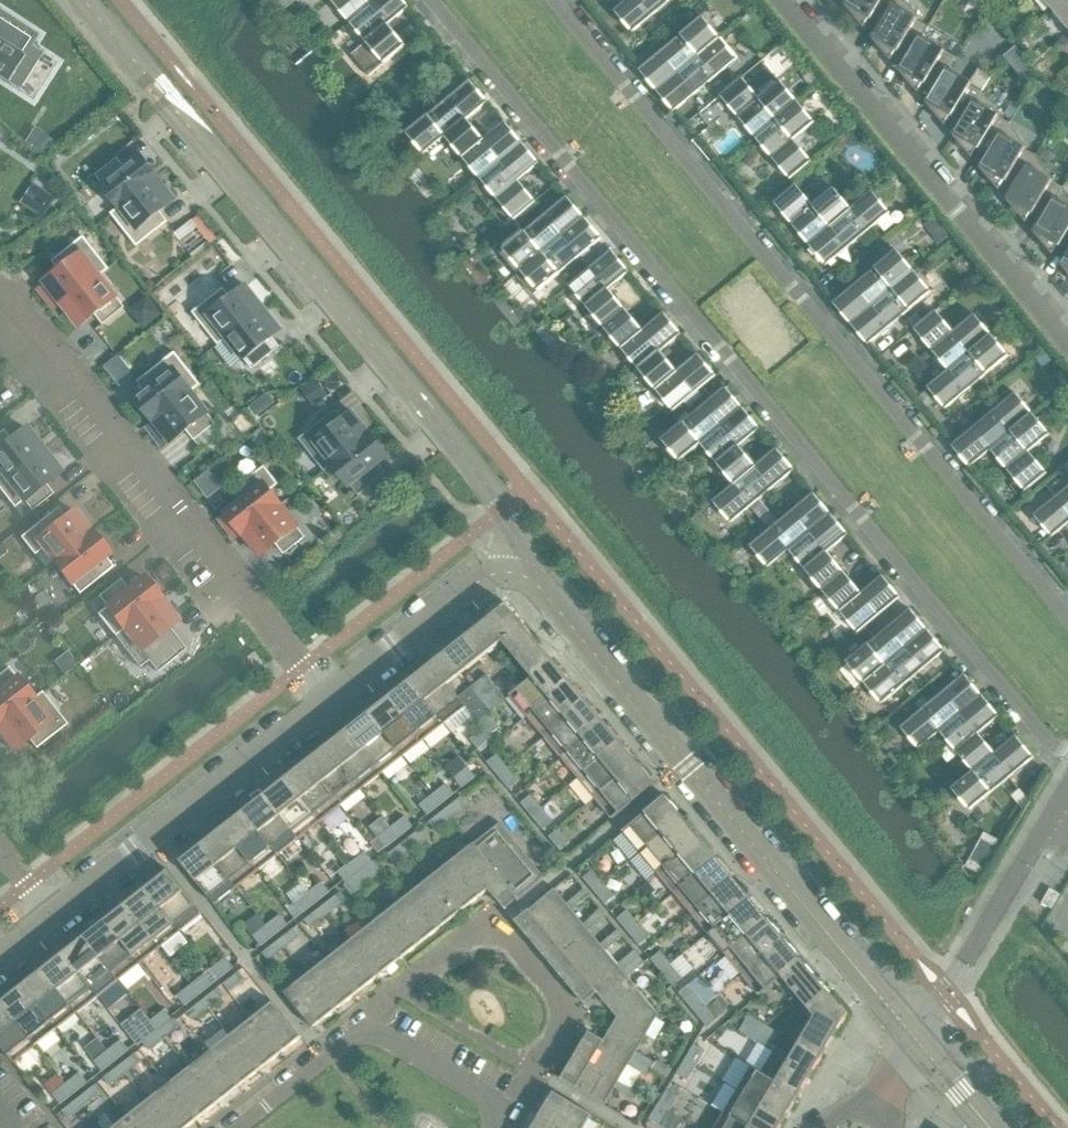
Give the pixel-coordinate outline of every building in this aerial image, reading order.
[(376,0),(332,0),(350,22),(376,0)] [(399,18),(398,17),(410,7),(404,0),(376,0),(350,22),(385,64),(407,45),(390,25),(399,18)] [(672,0),(628,0),(615,11),(633,32),(646,22),(647,23),(654,17),(653,16),(672,0)] [(897,0),(850,0),(846,6),(864,28),(870,19),(872,20),(872,19),(882,25),(897,0)] [(928,26),(919,20),(920,17),(906,0),(897,0),(882,25),(873,39),(891,61),(897,51),(899,52),(899,51),(909,57),(928,26)] [(993,0),(980,0),(978,1),(987,12),(993,6),(993,0)] [(1065,0),(1044,0),(1053,10),(1065,0)] [(1053,10),(1067,28),(1067,0),(1065,0),(1053,10)] [(8,83),(20,91),(44,54),(32,46),(39,35),(0,9),(0,78),(8,83)] [(657,91),(721,38),(703,17),(660,53),(659,52),(652,58),(653,59),(640,70),(657,91)] [(935,89),(955,58),(923,38),(929,26),(928,26),(909,57),(900,71),(918,93),(923,83),(926,85),(926,84),(935,89)] [(695,95),(738,59),(721,38),(657,91),(674,112),(687,101),(688,102),(696,96),(695,95)] [(997,38),(990,50),(1002,57),(1009,45),(997,38)] [(1025,59),(1016,46),(1004,54),(1013,67),(1025,59)] [(963,122),(982,90),(970,83),(949,70),(956,59),(955,58),(935,89),(927,104),(945,125),(950,116),(952,117),(953,116),(962,122),(963,122)] [(979,69),(970,83),(982,90),(983,91),(992,76),(979,69)] [(755,137),(799,101),(782,81),(761,98),(743,77),(721,95),(732,109),(731,110),(737,117),(738,116),(755,137)] [(468,119),(489,102),(471,80),(458,91),(457,90),(450,96),(451,97),(407,133),(425,155),(446,137),(468,119)] [(1064,88),(1058,94),(1067,105),(1067,89),(1064,88)] [(990,154),(1009,123),(999,117),(1001,114),(983,92),(983,91),(982,90),(963,122),(962,122),(954,136),(972,158),(977,148),(979,149),(980,149),(989,154),(990,154)] [(813,161),(795,140),(816,122),(799,101),(755,137),(773,158),(771,160),(778,167),(779,166),(790,179),(813,161)] [(480,178),(523,142),(505,122),(493,132),(492,131),(484,138),(468,119),(446,137),(480,178)] [(1017,187),(1036,155),(1026,149),(1028,146),(1010,124),(1010,123),(1009,123),(990,154),(989,154),(981,168),(999,190),(1004,181),(1006,182),(1007,181),(1016,186),(1017,187)] [(520,182),(529,174),(528,173),(540,163),(523,142),(480,178),(515,220),(537,202),(520,182)] [(1044,219),(1063,188),(1053,182),(1055,179),(1037,157),(1037,156),(1036,155),(1017,187),(1016,186),(1008,201),(1026,222),(1031,213),(1033,214),(1033,213),(1043,219),(1044,219)] [(120,206),(158,178),(141,156),(126,168),(118,158),(96,175),(104,185),(120,206)] [(169,221),(160,211),(175,199),(158,178),(120,206),(111,213),(137,246),(169,221)] [(809,245),(852,209),(835,189),(814,206),(796,185),(774,203),(786,217),(784,218),(791,225),(792,224),(809,245)] [(1057,200),(1064,188),(1063,188),(1044,219),(1043,219),(1035,233),(1053,255),(1058,245),(1060,246),(1061,246),(1067,250),(1067,206),(1057,200)] [(847,249),(890,213),(873,191),(852,209),(809,245),(827,266),(840,255),(841,256),(848,250),(847,249)] [(521,270),(585,217),(568,197),(555,207),(554,206),(546,212),(547,213),(504,250),(521,270)] [(521,270),(517,274),(534,295),(539,291),(582,255),(583,256),(590,250),(589,249),(602,238),(585,217),(521,270)] [(945,230),(935,238),(940,244),(950,236),(945,230)] [(63,304),(101,275),(110,269),(84,236),(53,260),(61,270),(46,282),(47,283),(39,289),(49,302),(57,296),(63,304)] [(610,290),(619,283),(618,282),(630,272),(612,250),(570,286),(604,328),(626,309),(610,290)] [(851,324),(915,271),(897,250),(854,286),(853,285),(846,291),(847,293),(834,303),(851,324)] [(888,328),(932,292),(915,271),(851,324),(868,345),(881,334),(882,335),(890,329),(888,328)] [(125,307),(117,297),(118,296),(101,275),(63,304),(80,326),(96,314),(104,324),(125,307)] [(227,338),(265,308),(247,286),(232,298),(224,288),(193,312),(219,345),(227,338)] [(266,341),(282,329),(265,308),(227,338),(244,359),(245,358),(253,368),(274,352),(266,341)] [(661,351),(682,334),(664,313),(652,323),(651,322),(643,329),(626,309),(604,328),(639,369),(661,351)] [(936,310),(915,329),(926,342),(925,343),(931,351),(932,350),(949,370),(992,334),(975,314),(954,332),(936,310)] [(966,392),(1009,356),(992,334),(949,370),(928,387),(946,409),(959,398),(960,399),(967,393),(966,392)] [(674,411),(716,375),(699,354),(687,364),(686,363),(677,370),(661,351),(639,369),(674,411)] [(193,391),(201,384),(175,352),(144,376),(152,386),(137,398),(154,420),(193,391)] [(680,461),(701,444),(744,408),(726,387),(713,398),(712,396),(705,403),(706,404),(662,440),(680,461)] [(209,412),(193,391),(154,420),(161,428),(153,434),(163,447),(171,441),(171,442),(187,430),(195,440),(216,423),(208,413),(209,412)] [(991,450),(1033,414),(1016,393),(973,429),(971,428),(964,434),(965,435),(952,446),(970,467),(991,450)] [(741,447),(750,440),(749,439),(761,428),(744,408),(701,444),(734,484),(756,466),(741,447)] [(1047,473),(1030,452),(1051,434),(1045,427),(1054,418),(1048,411),(1038,419),(1033,414),(991,450),(1008,470),(1007,471),(1013,479),(1014,477),(1025,491),(1047,473)] [(333,464),(371,434),(354,412),(338,425),(330,414),(309,431),(317,441),(316,442),(333,464)] [(44,450),(27,428),(11,440),(3,430),(0,433),(0,485),(44,450)] [(373,468),(388,456),(371,434),(333,464),(350,486),(351,485),(359,495),(381,478),(373,468)] [(776,488),(783,482),(782,481),(795,470),(777,448),(756,466),(734,484),(713,501),(731,523),(775,487),(776,488)] [(61,472),(44,450),(0,485),(0,490),(15,508),(24,501),(32,511),(54,494),(46,484),(61,472)] [(282,504),(271,490),(279,484),(265,466),(234,490),(242,500),(227,512),(244,534),(282,504)] [(1067,524),(1067,487),(1055,498),(1054,497),(1046,503),(1047,504),(1034,515),(1052,537),(1067,524)] [(789,550),(832,514),(814,493),(801,504),(800,502),(793,509),(794,510),(751,546),(768,567),(789,550)] [(298,527),(299,526),(282,504),(244,534),(261,556),(276,543),(284,554),(306,537),(298,527)] [(54,563),(92,533),(75,511),(60,523),(52,513),(21,537),(35,555),(43,549),(54,563)] [(829,553),(838,546),(837,545),(849,535),(832,514),(789,550),(823,591),(845,572),(829,553)] [(102,576),(94,566),(109,554),(92,533),(54,563),(80,594),(102,576)] [(858,632),(901,597),(883,576),(871,586),(870,585),(861,592),(845,572),(823,591),(858,632)] [(107,606),(98,614),(115,636),(124,630),(162,600),(144,577),(129,590),(121,579),(99,596),(107,606)] [(124,630),(115,636),(140,668),(149,661),(159,673),(187,651),(169,628),(178,621),(162,600),(124,630)] [(502,641),(524,624),(507,604),(470,633),(488,654),(503,641),(502,641)] [(864,683),(928,630),(911,609),(898,620),(897,619),(890,625),(891,626),(847,662),(864,683)] [(553,659),(540,644),(524,624),(502,641),(503,641),(532,677),(553,659)] [(926,669),(934,663),(933,661),(945,651),(928,630),(864,683),(882,704),(925,667),(926,669)] [(450,685),(488,654),(470,633),(433,663),(450,685)] [(266,665),(256,651),(246,658),(257,672),(266,665)] [(528,716),(571,680),(570,679),(568,681),(564,675),(566,674),(553,659),(532,677),(510,695),(528,716)] [(469,709),(450,685),(433,663),(431,664),(432,666),(427,670),(425,669),(411,679),(448,726),(469,709)] [(9,667),(0,674),(0,726),(34,698),(9,667)] [(940,731),(982,695),(965,674),(952,685),(951,684),(944,690),(945,691),(902,727),(919,749),(940,731)] [(478,696),(493,683),(487,675),(471,688),(478,696)] [(448,726),(411,679),(410,681),(411,682),(392,697),(427,742),(448,726)] [(545,737),(588,701),(587,700),(585,701),(581,696),(583,694),(571,680),(528,716),(545,737)] [(484,704),(500,690),(493,683),(478,696),(484,704)] [(491,712),(507,698),(500,690),(484,704),(491,712)] [(68,724),(42,691),(34,698),(0,726),(0,733),(14,751),(29,739),(37,749),(68,724)] [(980,734),(989,727),(988,726),(1000,716),(982,695),(940,731),(974,771),(995,753),(980,734)] [(427,742),(392,697),(371,714),(406,758),(427,742)] [(562,757),(605,721),(604,720),(602,722),(598,716),(599,715),(588,701),(545,737),(562,757)] [(500,727),(489,713),(479,721),(484,727),(490,735),(500,727)] [(406,758),(371,714),(350,730),(385,775),(406,758)] [(579,777),(622,742),(621,741),(619,742),(615,736),(616,735),(605,721),(562,757),(579,777)] [(870,734),(863,726),(855,732),(862,740),(870,734)] [(492,737),(490,735),(484,727),(470,739),(478,749),(492,737)] [(385,775),(350,730),(329,747),(364,791),(385,775)] [(1015,775),(1022,769),(1021,768),(1034,757),(1016,736),(995,753),(974,771),(953,789),(970,810),(1014,774),(1015,775)] [(596,798),(639,762),(638,761),(636,762),(632,757),(633,755),(622,742),(579,777),(596,798)] [(364,791),(329,747),(309,763),(343,807),(364,791)] [(508,767),(497,754),(487,762),(498,775),(508,767)] [(613,819),(656,784),(656,783),(655,781),(653,783),(648,777),(650,776),(639,762),(596,798),(613,819)] [(343,807),(309,763),(288,779),(322,823),(343,807)] [(462,788),(476,776),(468,766),(454,777),(462,788)] [(519,780),(508,767),(498,775),(509,789),(519,780)] [(322,823),(288,779),(268,795),(267,793),(266,794),(301,839),(322,823)] [(441,804),(455,793),(447,783),(433,794),(441,804)] [(301,839),(266,794),(264,795),(266,797),(260,801),(259,800),(245,810),(280,855),(301,839)] [(428,815),(441,804),(433,794),(420,804),(428,815)] [(542,808),(531,794),(521,803),(532,816),(542,808)] [(641,852),(684,816),(683,815),(682,817),(677,811),(679,810),(666,795),(623,831),(641,852)] [(453,819),(469,807),(461,796),(445,809),(453,819)] [(553,821),(542,808),(532,816),(543,829),(553,821)] [(437,832),(453,819),(445,809),(429,822),(437,832)] [(280,855),(245,810),(243,811),(245,813),(239,818),(238,816),(224,827),(259,872),(280,855)] [(400,837),(413,826),(405,816),(392,826),(400,837)] [(658,872),(699,838),(683,819),(685,818),(684,816),(641,852),(658,872)] [(396,962),(489,889),(506,909),(508,908),(507,908),(544,878),(501,823),(369,926),(396,962)] [(386,847),(400,837),(392,826),(378,837),(386,847)] [(259,872),(224,827),(223,828),(224,830),(218,834),(217,832),(203,843),(238,888),(259,872)] [(571,842),(559,828),(549,836),(561,850),(571,842)] [(412,852),(428,840),(420,829),(404,842),(412,852)] [(675,893),(716,858),(699,838),(658,872),(675,893)] [(396,864),(412,852),(404,842),(388,854),(396,864)] [(238,888),(203,843),(202,844),(203,846),(198,851),(196,849),(181,860),(216,904),(238,888)] [(360,872),(374,861),(366,851),(352,862),(360,872)] [(692,913),(733,879),(716,858),(675,893),(692,913)] [(368,882),(384,870),(376,859),(374,861),(360,872),(368,882)] [(346,882),(360,872),(352,862),(339,872),(346,882)] [(604,883),(593,869),(583,878),(594,891),(604,883)] [(204,914),(169,870),(167,871),(169,873),(163,877),(162,876),(148,887),(182,931),(204,914)] [(352,895),(368,882),(360,872),(346,882),(344,884),(352,895)] [(709,934),(750,899),(733,879),(692,913),(709,934)] [(317,902),(330,892),(322,882),(309,892),(317,902)] [(615,896),(604,883),(594,891),(605,904),(615,896)] [(182,931),(148,887),(147,888),(148,889),(142,894),(141,892),(127,903),(162,947),(182,931)] [(534,942),(573,909),(590,895),(584,889),(568,903),(555,888),(517,919),(515,920),(534,942)] [(1060,893),(1051,888),(1042,903),(1051,909),(1060,893)] [(303,913),(317,902),(309,892),(295,903),(303,913)] [(327,915),(343,903),(336,895),(320,907),(327,915)] [(726,954),(769,918),(768,917),(766,918),(750,899),(709,934),(726,954)] [(162,947),(127,903),(126,904),(127,906),(122,910),(120,908),(106,920),(141,964),(162,947)] [(311,928),(327,915),(320,907),(305,920),(311,928)] [(550,962),(590,929),(607,915),(601,909),(585,923),(573,909),(534,942),(550,962)] [(638,923),(627,910),(617,918),(628,932),(638,923)] [(275,935),(289,924),(281,914),(267,925),(275,935)] [(743,974),(786,938),(785,937),(783,939),(778,933),(780,932),(769,918),(726,954),(743,974)] [(141,964),(106,920),(105,920),(106,922),(101,927),(99,925),(85,936),(120,980),(141,964)] [(649,937),(638,923),(628,932),(639,945),(649,937)] [(261,946),(275,935),(267,925),(254,936),(261,946)] [(396,962),(369,926),(348,943),(376,978),(396,962)] [(285,948),(301,935),(295,927),(279,940),(285,948)] [(567,982),(607,950),(623,936),(618,930),(601,944),(590,929),(550,962),(567,982)] [(120,980),(85,936),(84,937),(86,939),(80,943),(79,941),(64,952),(99,996),(120,980)] [(781,978),(802,961),(803,960),(802,958),(800,959),(795,954),(797,952),(786,938),(743,974),(761,996),(781,978)] [(269,960),(285,948),(279,940),(263,952),(269,960)] [(376,978),(348,943),(328,959),(356,994),(376,978)] [(598,993),(641,957),(635,950),(618,964),(607,950),(567,982),(585,1003),(598,993)] [(672,964),(661,951),(651,959),(650,958),(645,962),(644,963),(652,973),(658,967),(662,972),(672,964)] [(99,996),(64,952),(63,953),(65,955),(45,971),(78,1013),(99,996)] [(220,978),(234,967),(226,957),(212,968),(220,978)] [(660,1014),(629,976),(644,963),(645,962),(641,957),(598,993),(618,1017),(660,1014)] [(356,994),(328,959),(307,975),(335,1011),(356,994)] [(808,1029),(830,992),(803,960),(802,961),(781,978),(814,1018),(808,1029)] [(683,977),(672,964),(662,972),(673,985),(683,977)] [(78,1013),(45,971),(24,987),(58,1029),(78,1013)] [(230,991),(246,978),(240,971),(224,983),(230,991)] [(199,995),(213,984),(205,974),(191,985),(199,995)] [(335,1011),(307,975),(285,992),(313,1028),(335,1011)] [(185,1005),(199,995),(191,985),(178,995),(185,1005)] [(58,1029),(24,987),(5,1002),(4,1000),(2,1002),(37,1045),(58,1029)] [(209,1007),(225,995),(219,987),(203,1000),(209,1007)] [(706,1005),(695,991),(685,1000),(696,1013),(706,1005)] [(824,1054),(848,1014),(830,992),(808,1029),(801,1040),(824,1054)] [(193,1020),(209,1007),(203,1000),(187,1012),(193,1020)] [(2,1002),(1,1002),(2,1004),(0,1006),(0,1043),(15,1062),(37,1045),(2,1002)] [(300,1036),(273,1002),(252,1018),(280,1054),(302,1037),(301,1036),(300,1036)] [(717,1018),(706,1005),(696,1013),(707,1026),(717,1018)] [(159,1030),(172,1019),(164,1010),(151,1020),(159,1030)] [(637,1051),(660,1014),(618,1017),(604,1040),(653,1068),(667,1077),(672,1068),(658,1060),(656,1062),(637,1051)] [(749,1037),(759,1021),(749,1014),(739,1031),(749,1037)] [(166,1038),(182,1025),(175,1017),(172,1019),(159,1030),(166,1038)] [(280,1054),(252,1018),(232,1035),(260,1070),(280,1054)] [(146,1041),(159,1030),(151,1020),(138,1031),(146,1041)] [(759,1043),(769,1026),(759,1021),(749,1037),(759,1043)] [(769,1049),(779,1032),(769,1026),(759,1043),(769,1049)] [(150,1050),(166,1038),(159,1030),(146,1041),(143,1042),(150,1050)] [(653,1068),(604,1040),(590,1031),(576,1054),(620,1081),(629,1065),(648,1076),(653,1068)] [(260,1070),(232,1035),(211,1051),(239,1087),(260,1070)] [(116,1060),(130,1049),(122,1039),(108,1050),(116,1060)] [(800,1094),(824,1054),(801,1040),(783,1070),(777,1081),(800,1094)] [(697,1065),(706,1050),(694,1044),(686,1058),(697,1065)] [(102,1071),(116,1060),(108,1050),(95,1061),(102,1071)] [(239,1087),(211,1051),(190,1068),(218,1103),(239,1087)] [(126,1073),(142,1061),(136,1053),(120,1065),(126,1073)] [(639,1092),(620,1081),(576,1054),(562,1079),(563,1079),(606,1104),(616,1087),(634,1099),(639,1092)] [(688,1080),(697,1065),(686,1058),(677,1073),(688,1080)] [(110,1085),(126,1073),(120,1065),(104,1078),(110,1085)] [(800,1094),(777,1081),(752,1066),(738,1089),(786,1118),(786,1117),(785,1116),(788,1110),(790,1111),(800,1094)] [(218,1103),(190,1068),(169,1084),(197,1120),(218,1103)] [(75,1093),(88,1082),(80,1072),(67,1083),(75,1093)] [(75,1093),(67,1083),(59,1073),(46,1084),(61,1104),(75,1093)] [(169,1084),(148,1101),(169,1127),(186,1127),(197,1120),(169,1084)] [(85,1106),(100,1093),(94,1085),(78,1098),(85,1106)] [(670,1111),(679,1096),(667,1089),(659,1104),(670,1111)] [(738,1089),(724,1112),(751,1127),(780,1127),(786,1118),(738,1089)] [(593,1114),(554,1091),(540,1115),(562,1127),(585,1127),(593,1114)] [(69,1118),(85,1106),(78,1098),(63,1111),(69,1118)] [(148,1101),(127,1117),(135,1127),(169,1127),(148,1101)] [(661,1125),(670,1111),(659,1104),(650,1119),(661,1125)] [(724,1112),(715,1127),(751,1127),(724,1112)] [(540,1115),(532,1127),(562,1127),(540,1115)] [(127,1117),(113,1127),(135,1127),(127,1117)]
